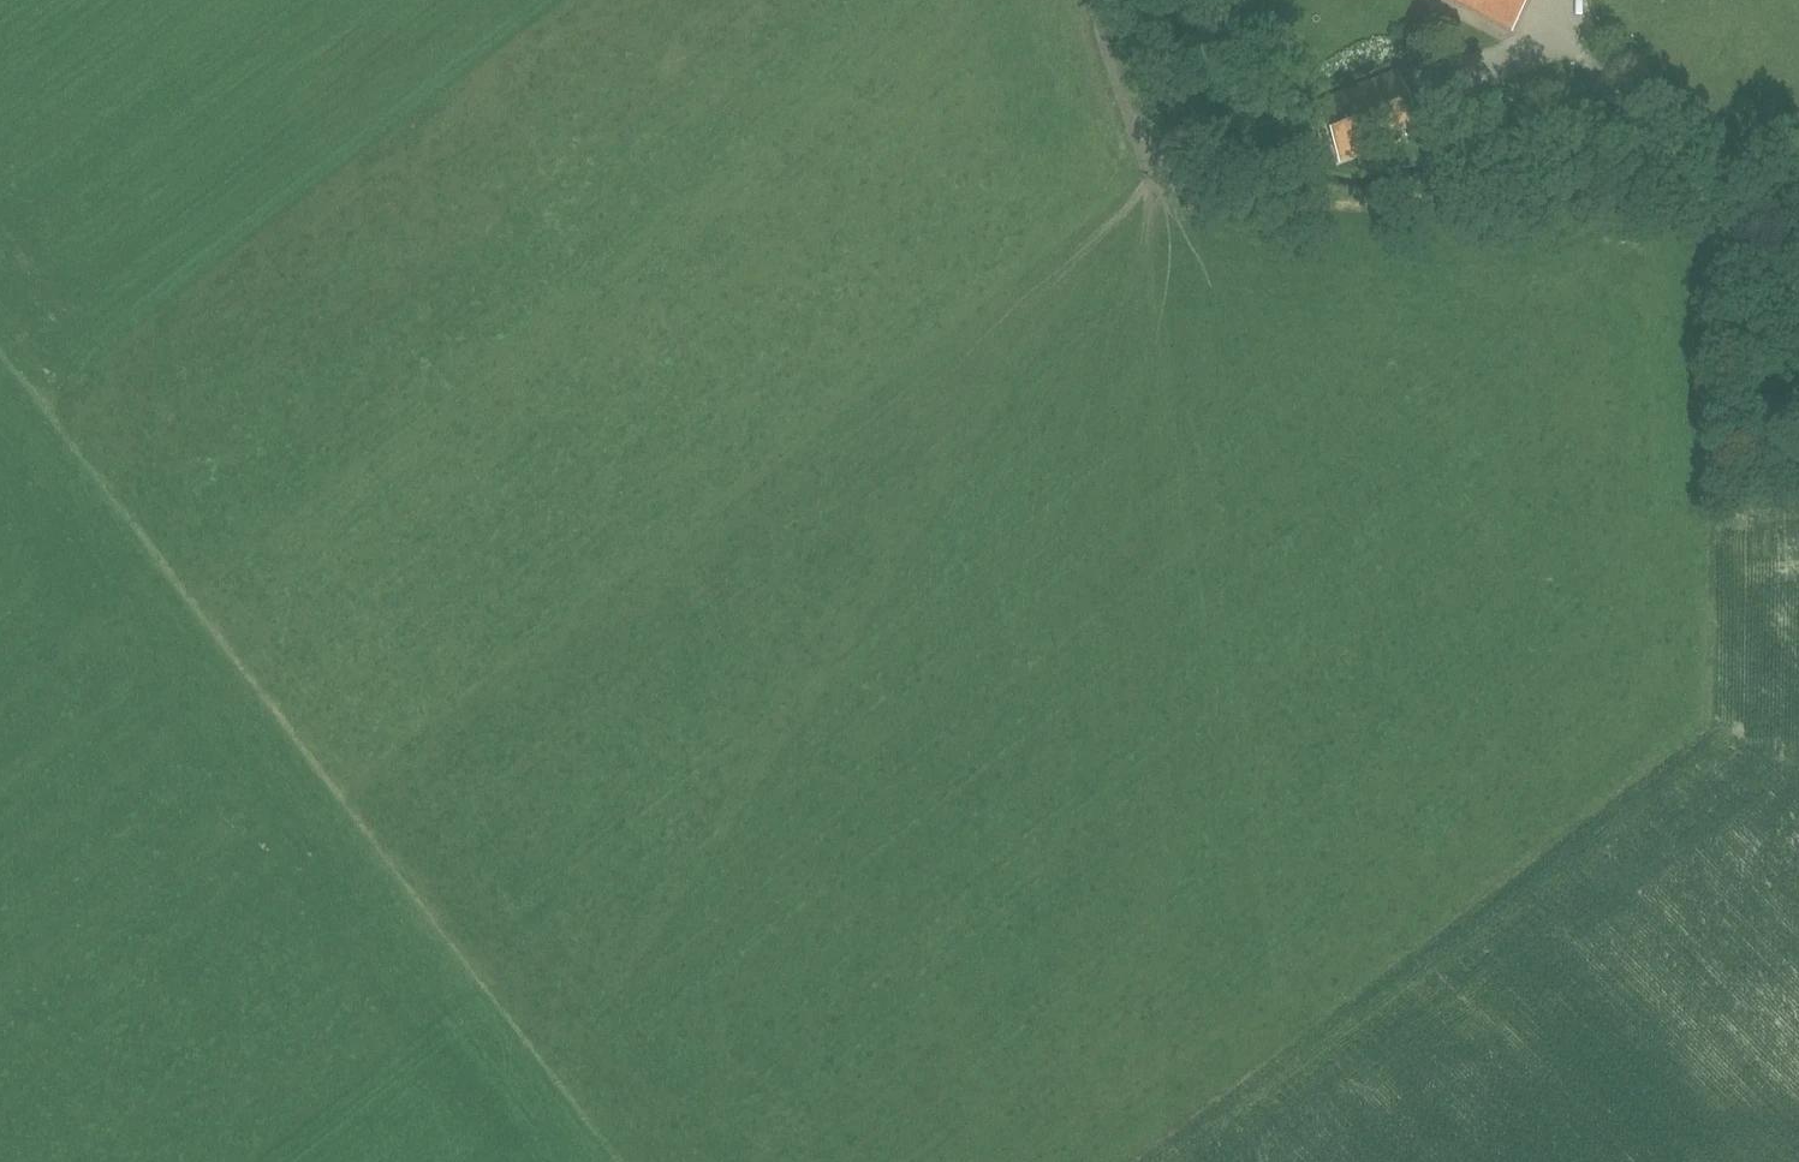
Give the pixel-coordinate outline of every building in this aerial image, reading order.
[(1526,0),(1454,0),(1511,30),(1526,0)] [(1339,163),(1417,132),(1393,74),(1316,105),(1339,163)]
